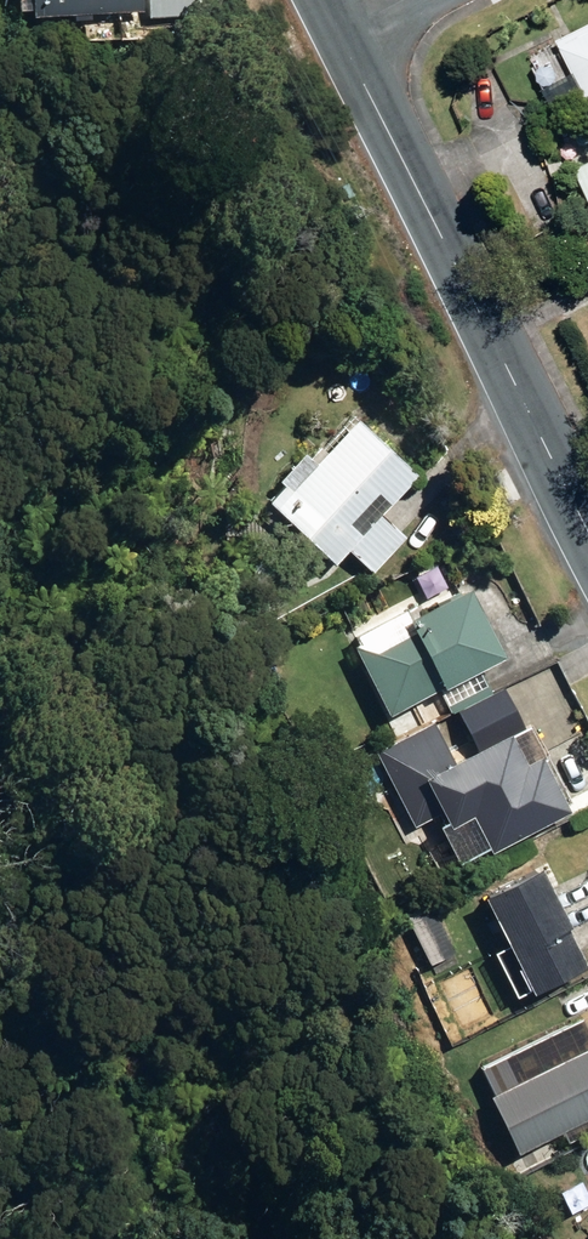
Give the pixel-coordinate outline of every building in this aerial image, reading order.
[(142,24),(183,23),(182,0),(35,0),(35,17),(142,13),(142,24)] [(587,85),(587,20),(561,35),(587,85)] [(587,187),(587,157),(575,164),(587,187)] [(344,542),(370,568),(403,533),(378,508),(413,472),(353,414),(320,449),(317,445),(307,456),(299,447),(272,476),(278,483),(265,496),(328,558),(344,542)] [(353,639),(387,708),(501,651),(467,583),(353,639)] [(440,688),(450,709),(493,689),(481,667),(440,688)] [(445,820),(462,852),(481,843),(483,846),(563,805),(535,752),(520,760),(503,728),(453,754),(434,720),(376,750),(415,823),(439,812),(443,821),(445,820)] [(478,889),(530,987),(583,959),(563,922),(567,920),(535,859),(478,889)] [(404,915),(425,961),(452,949),(431,903),(404,915)] [(510,1149),(560,1127),(564,1136),(587,1125),(587,1029),(538,1051),(544,1065),(484,1092),(510,1149)]
